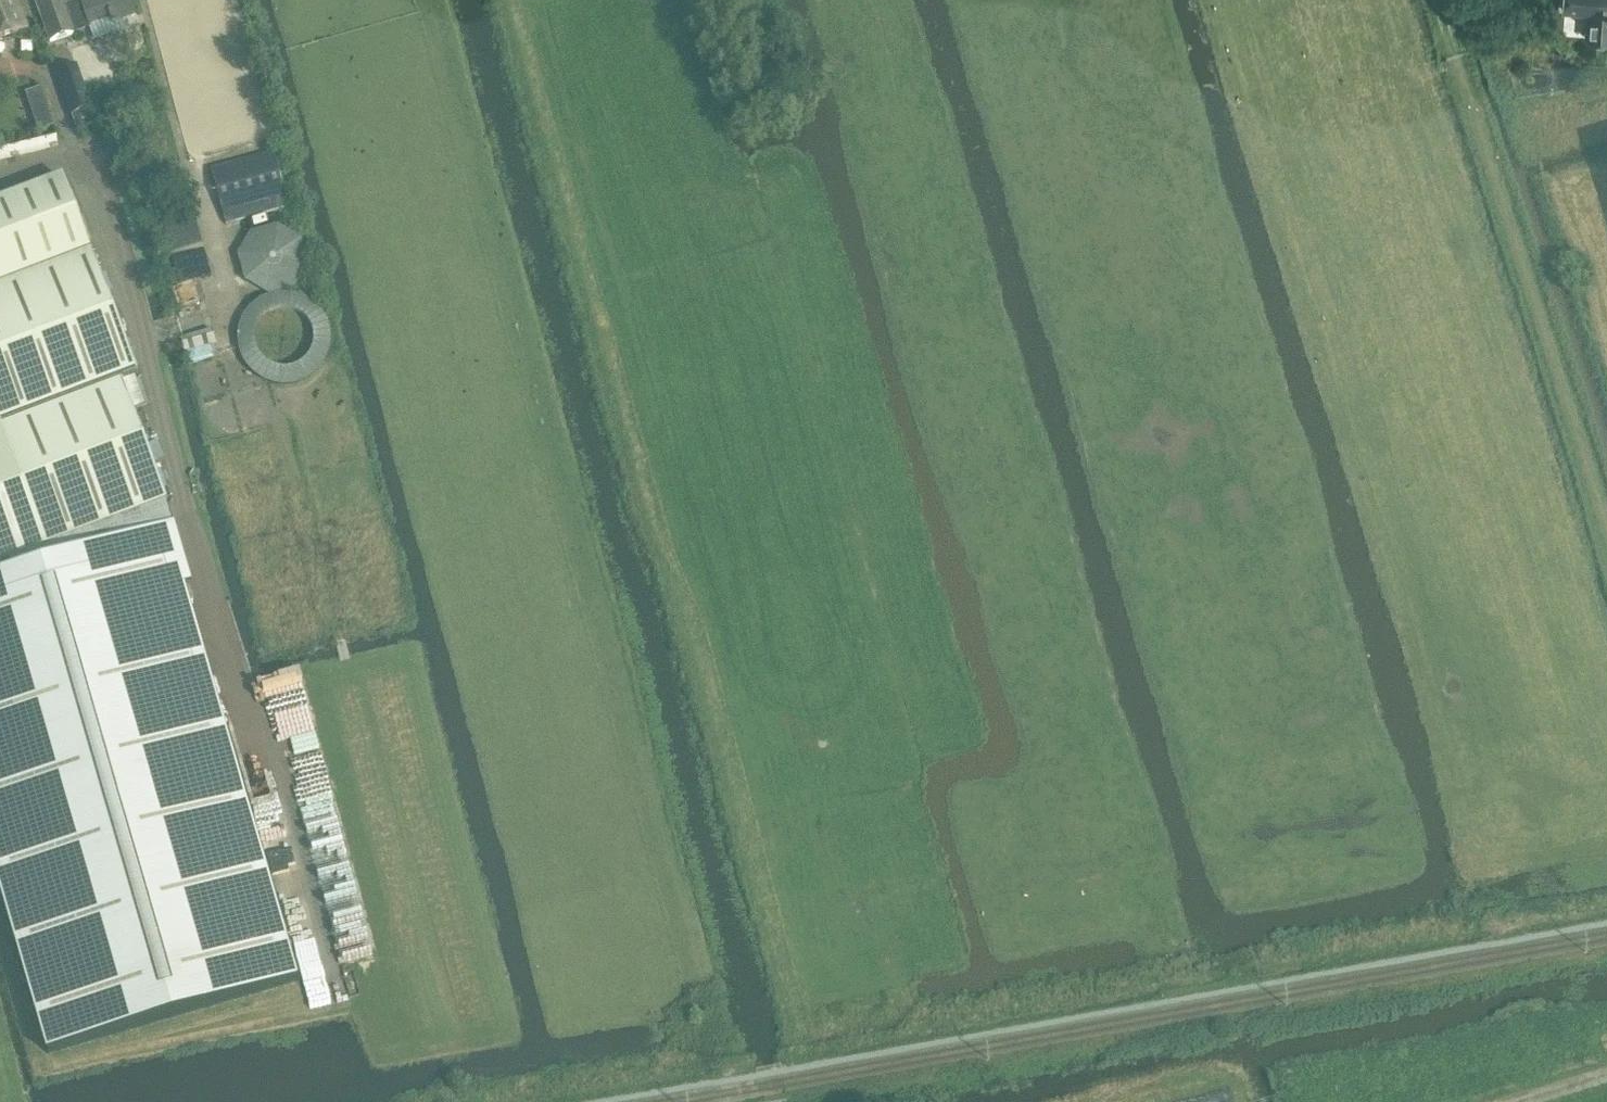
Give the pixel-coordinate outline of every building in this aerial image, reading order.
[(25,31),(13,0),(0,0),(0,40),(25,31)] [(71,0),(35,0),(50,42),(50,43),(52,42),(73,35),(72,32),(109,18),(112,26),(136,17),(129,0),(86,0),(73,5),(71,0)] [(1564,9),(1589,11),(1587,37),(1606,38),(1606,0),(1564,0),(1564,9)] [(56,76),(67,109),(86,102),(84,93),(76,70),(56,76)] [(86,102),(67,109),(75,133),(95,126),(86,102)] [(213,173),(227,225),(290,207),(276,156),(213,173)] [(47,1054),(298,981),(284,936),(224,728),(184,590),(191,587),(167,504),(121,383),(137,376),(91,253),(62,179),(0,202),(0,892),(47,1054)] [(237,259),(244,285),(267,298),(268,299),(281,295),(295,291),(297,288),(308,267),(301,241),(277,228),(251,235),(237,259)] [(325,318),(320,312),(314,306),(307,301),(299,298),(290,296),(281,295),(268,299),(267,298),(260,301),(251,309),(247,313),(243,319),(259,328),(261,325),(264,322),(266,319),(269,317),(274,315),(278,314),(283,313),(288,313),(294,315),(298,317),(303,320),(307,323),(310,328),(312,332),(313,337),(314,343),(313,349),(330,352),(331,343),(330,334),(328,326),(325,318)] [(256,333),(259,328),(243,319),(240,326),(238,335),(237,343),(238,349),(239,352),(241,360),(244,367),(250,374),(257,380),(264,384),(271,387),(272,387),(280,388),(288,388),(297,387),(305,384),(312,380),(318,374),(323,368),(327,359),(330,352),(313,349),(312,353),(309,358),(306,363),(302,367),(296,370),(292,371),(287,372),(281,372),(276,370),(271,368),(266,365),(263,362),(259,358),(257,353),(255,349),(255,343),(255,338),(256,333)] [(212,330),(182,338),(189,365),(214,358),(211,347),(216,346),(212,330)]
